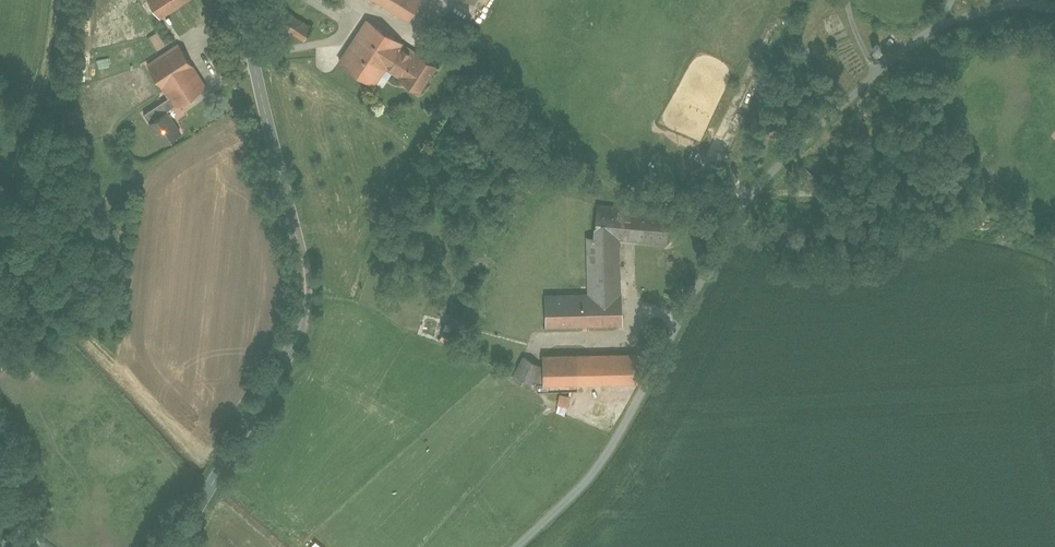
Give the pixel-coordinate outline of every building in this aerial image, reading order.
[(161,16),(185,0),(150,0),(161,16)] [(408,20),(420,0),(376,0),(408,20)] [(311,24),(288,9),(280,21),(303,37),(311,24)] [(403,39),(368,17),(342,60),(376,81),(385,67),(400,42),(403,39)] [(147,63),(175,104),(207,83),(178,41),(147,63)] [(422,90),(437,65),(400,42),(385,67),(422,90)] [(176,105),(181,115),(189,111),(184,101),(176,105)] [(148,121),(164,144),(182,131),(167,108),(148,121)] [(544,292),(546,325),(622,323),(621,242),(666,246),(668,209),(596,203),(594,235),(586,235),(587,291),(544,292)] [(543,363),(543,381),(639,380),(639,350),(543,351),(543,363)] [(523,353),(512,375),(532,385),(543,363),(523,353)] [(554,411),(565,413),(569,394),(559,392),(554,411)]
